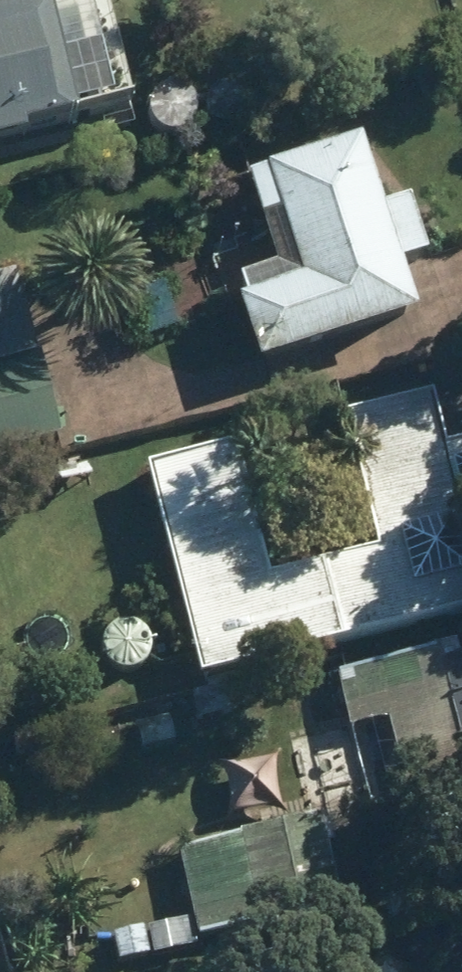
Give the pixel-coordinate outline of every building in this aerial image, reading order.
[(26,155),(23,144),(134,115),(105,0),(60,0),(0,16),(0,161),(26,155)] [(259,380),(416,331),(400,279),(425,271),(409,216),(381,224),(360,157),(248,192),(262,238),(282,231),(304,297),(239,316),(259,380)] [(37,366),(16,286),(0,290),(0,376),(37,366)] [(0,382),(0,459),(59,445),(42,372),(0,382)] [(461,624),(461,454),(445,458),(432,406),(343,429),(377,563),(268,590),(235,456),(148,478),(200,690),(461,624)] [(441,666),(446,692),(423,697),(433,745),(456,739),(461,765),(434,770),(442,806),(461,801),(461,662),(441,666)] [(149,761),(194,749),(187,723),(142,736),(149,761)] [(318,828),(180,859),(200,946),(338,914),(318,828)]
